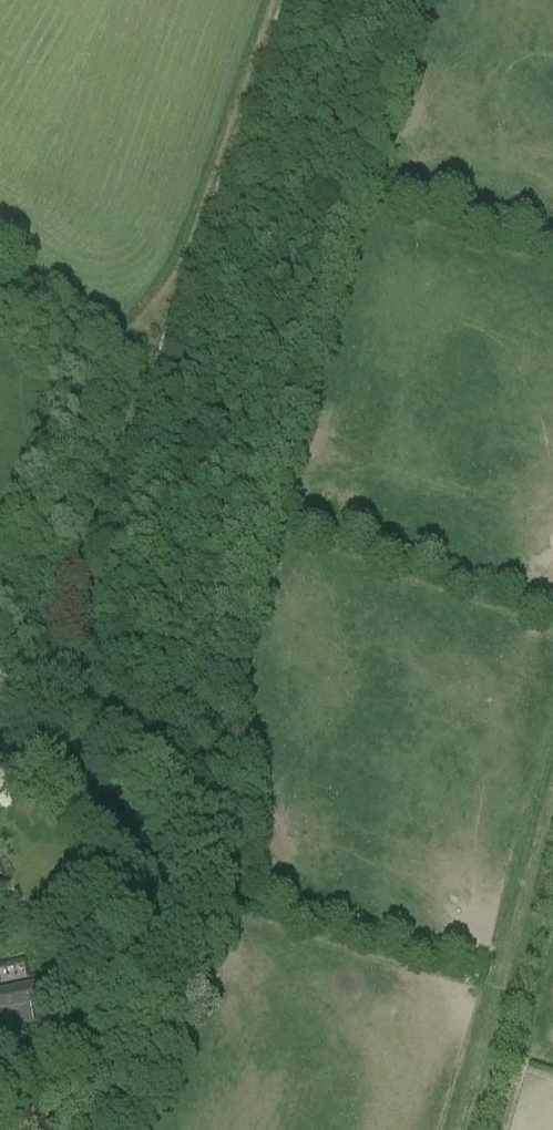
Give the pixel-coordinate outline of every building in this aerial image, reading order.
[(0,992),(0,1032),(35,1026),(32,1008),(39,1007),(35,984),(0,992)]
